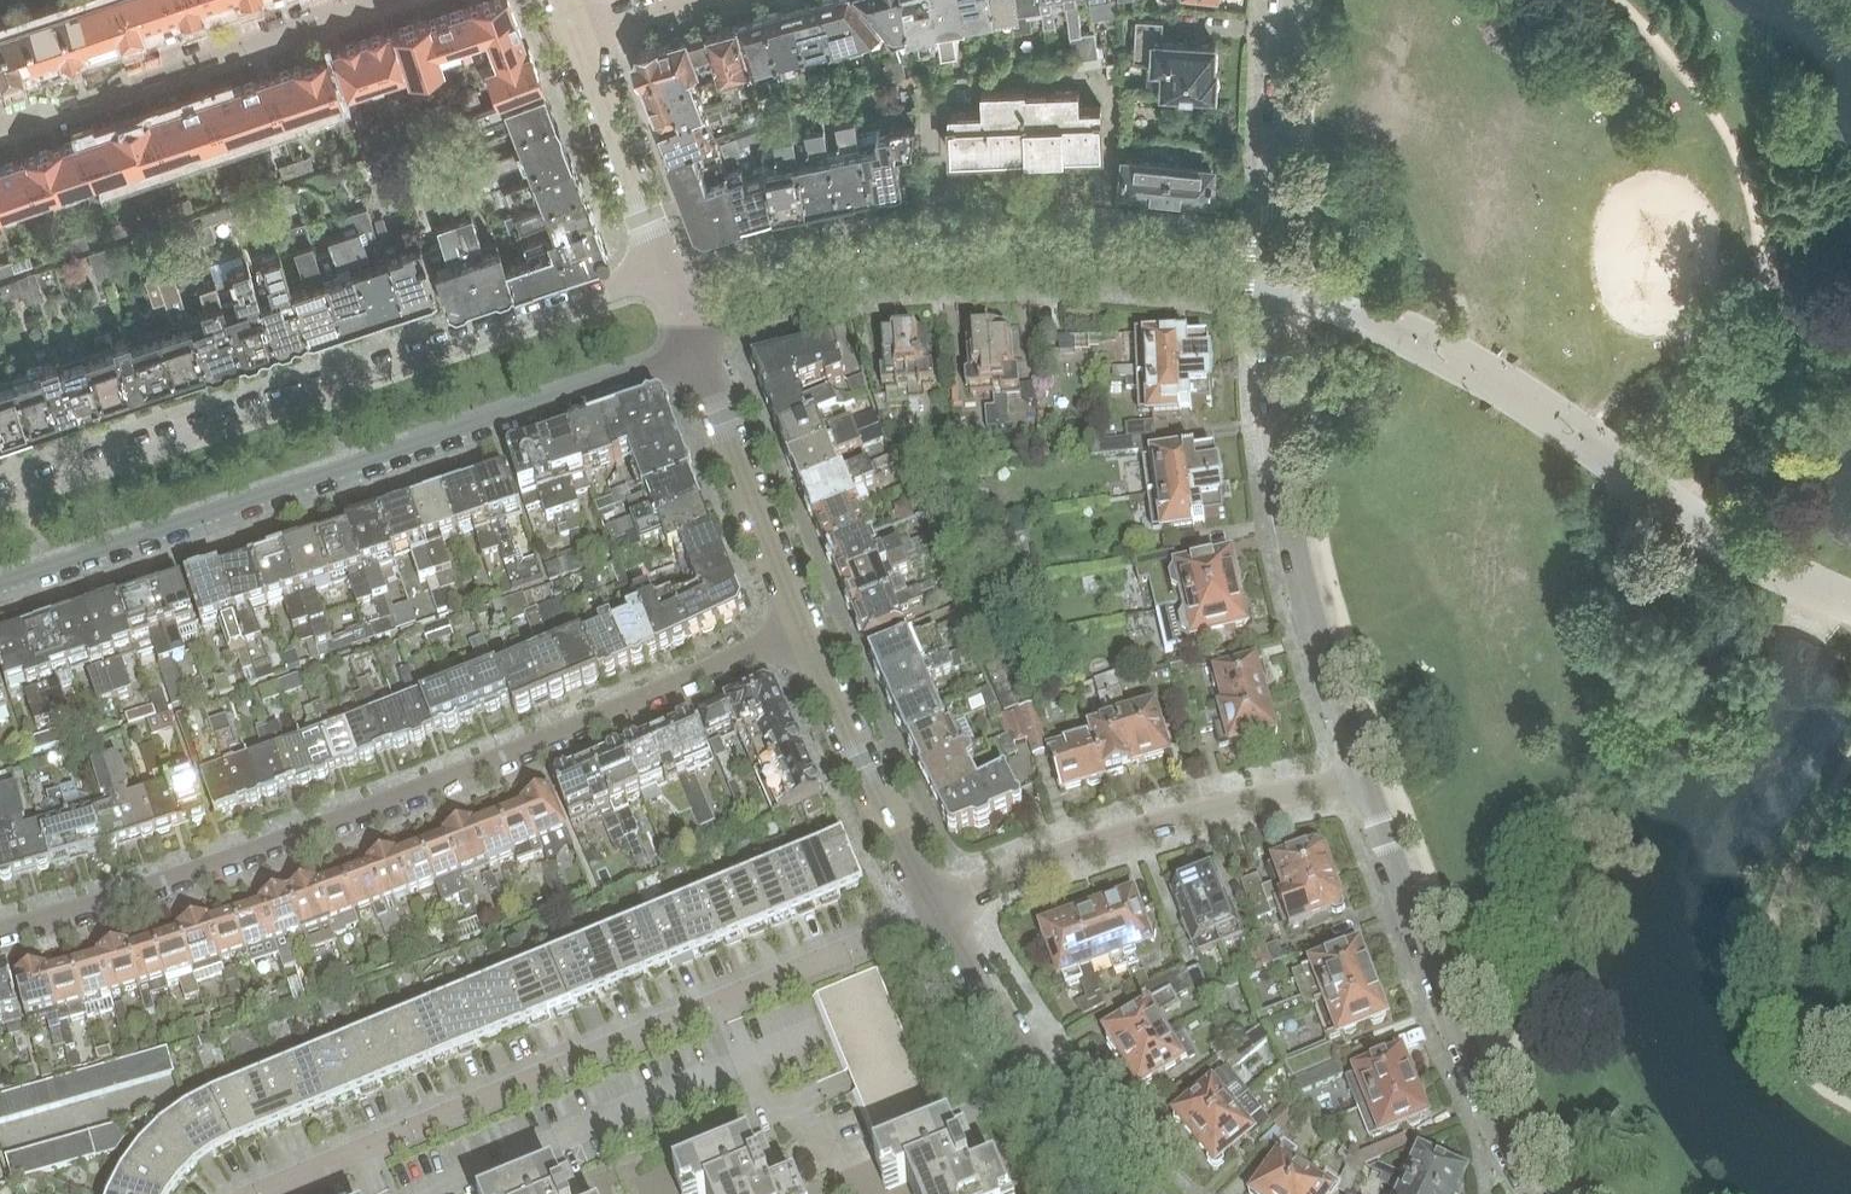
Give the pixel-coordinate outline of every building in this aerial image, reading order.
[(84,0),(76,0),(59,6),(58,1),(51,4),(68,53),(79,49),(77,45),(97,38),(84,0)] [(128,33),(118,0),(84,0),(97,38),(116,32),(118,36),(128,33)] [(157,18),(151,0),(118,0),(128,33),(139,29),(137,24),(157,18)] [(157,18),(176,11),(178,16),(188,13),(184,0),(151,0),(157,18)] [(211,0),(184,0),(188,13),(199,9),(197,5),(211,0)] [(438,51),(455,46),(454,42),(483,32),(492,57),(523,45),(506,0),(482,0),(427,20),(438,51)] [(835,44),(821,0),(804,5),(803,3),(793,6),(815,84),(824,82),(819,62),(817,63),(814,55),(837,48),(835,44)] [(835,44),(869,34),(874,49),(890,44),(854,0),(821,0),(835,44)] [(907,30),(902,0),(862,0),(893,34),(907,30)] [(907,30),(911,58),(939,54),(935,26),(931,0),(902,0),(907,30)] [(964,19),(961,0),(931,0),(935,26),(964,22),(964,19)] [(990,0),(961,0),(964,19),(992,15),(992,13),(990,0)] [(1041,3),(1040,0),(990,0),(992,13),(1010,10),(1011,16),(1005,17),(1007,37),(1021,36),(1020,31),(1032,29),(1029,10),(1023,11),(1023,5),(1041,3)] [(1041,3),(1044,28),(1055,26),(1052,0),(1040,0),(1041,3)] [(1068,24),(1073,59),(1098,55),(1094,32),(1080,34),(1078,23),(1076,0),(1064,0),(1068,24)] [(1091,21),(1103,19),(1101,0),(1088,0),(1091,21)] [(68,53),(51,4),(45,6),(46,10),(23,18),(36,59),(56,52),(57,57),(68,53)] [(815,84),(793,6),(781,10),(781,11),(766,15),(780,65),(803,58),(805,66),(811,86),(815,84)] [(737,22),(751,69),(754,80),(761,106),(773,103),(766,77),(760,79),(757,71),(780,65),(766,15),(748,20),(747,19),(737,22)] [(23,18),(0,26),(0,25),(0,50),(8,73),(19,70),(17,65),(36,59),(23,18)] [(392,29),(406,71),(438,61),(435,52),(438,51),(427,20),(425,20),(424,18),(392,29)] [(1136,20),(1134,62),(1151,63),(1151,68),(1159,68),(1159,89),(1214,95),(1216,68),(1213,68),(1215,46),(1162,41),(1163,21),(1136,20)] [(751,69),(737,22),(736,22),(736,24),(705,33),(712,54),(721,78),(726,96),(728,96),(732,110),(743,107),(737,85),(732,87),(728,76),(751,69)] [(398,74),(406,71),(392,29),(361,39),(375,82),(380,80),(378,77),(397,71),(398,74)] [(712,54),(705,33),(658,46),(658,45),(632,59),(639,78),(640,78),(647,96),(695,78),(693,73),(698,71),(694,59),(712,54)] [(370,83),(375,82),(361,39),(329,50),(344,92),(350,90),(349,87),(369,80),(370,83)] [(523,46),(523,45),(492,57),(480,61),(493,95),(538,78),(526,45),(523,46)] [(904,69),(897,48),(889,51),(896,72),(904,69)] [(323,57),(293,67),(307,111),(311,110),(310,107),(331,100),(332,103),(338,101),(323,57)] [(1117,81),(1116,62),(1107,62),(1108,82),(1117,81)] [(293,67),(263,77),(278,123),(285,120),(284,116),(297,111),(298,115),(307,111),(293,67)] [(922,83),(920,73),(910,75),(912,85),(922,83)] [(263,77),(233,87),(248,132),(251,130),(250,127),(272,120),(273,124),(278,123),(263,77)] [(647,96),(658,125),(706,107),(695,78),(647,96)] [(203,97),(218,142),(226,140),(224,136),(239,131),(240,134),(248,132),(233,87),(203,97)] [(503,107),(512,130),(552,115),(552,112),(546,104),(539,87),(473,111),(480,129),(503,121),(498,109),(503,107)] [(982,90),(983,90),(984,104),(979,105),(979,110),(949,111),(951,155),(1024,153),(1024,155),(1063,154),(1063,151),(1102,149),(1100,106),(1079,106),(1078,89),(1024,91),(1024,88),(1026,88),(1026,87),(982,89),(982,90)] [(480,103),(475,91),(459,98),(463,110),(480,103)] [(203,97),(173,107),(188,151),(191,150),(190,147),(212,140),(213,144),(218,142),(203,97)] [(364,121),(357,98),(347,102),(355,124),(364,121)] [(669,154),(711,138),(705,125),(708,120),(731,112),(727,98),(706,107),(658,125),(662,135),(665,137),(663,141),(666,148),(670,149),(668,152),(669,154)] [(812,153),(798,155),(804,204),(808,203),(813,206),(822,203),(824,200),(838,196),(830,149),(825,122),(822,110),(834,108),(833,100),(808,104),(811,125),(806,125),(812,153)] [(452,113),(448,101),(419,111),(423,123),(452,113)] [(143,116),(158,161),(159,162),(164,160),(163,156),(178,151),(179,154),(188,151),(173,107),(145,117),(144,116),(143,116)] [(880,140),(861,144),(870,189),(875,193),(883,191),(886,186),(902,183),(897,153),(912,150),(915,124),(916,115),(916,107),(902,110),(905,126),(878,131),(880,140)] [(348,132),(341,109),(334,111),(342,134),(348,132)] [(830,149),(838,196),(844,199),(851,198),(855,193),(870,189),(861,144),(856,114),(838,117),(844,147),(830,149)] [(528,173),(567,158),(561,143),(560,132),(554,125),(553,122),(552,115),(512,130),(522,158),(519,159),(513,148),(491,156),(491,157),(485,159),(486,161),(473,166),(477,179),(497,172),(523,162),(527,172),(528,173)] [(152,163),(158,161),(143,116),(113,126),(128,170),(131,168),(131,167),(151,160),(152,163)] [(470,127),(466,116),(454,121),(458,131),(470,127)] [(419,118),(405,123),(409,136),(424,131),(419,118)] [(714,137),(742,218),(756,214),(762,217),(768,216),(771,211),(773,211),(765,162),(751,166),(743,143),(761,137),(757,123),(729,131),(714,137)] [(83,136),(98,181),(105,179),(104,175),(119,170),(119,173),(128,170),(113,126),(83,136)] [(391,141),(387,129),(361,138),(365,150),(391,141)] [(804,204),(798,155),(794,131),(776,135),(780,159),(765,162),(773,211),(775,210),(781,213),(788,211),(791,207),(804,204)] [(93,183),(98,181),(83,136),(53,146),(68,190),(70,189),(69,187),(92,179),(93,183)] [(435,176),(422,137),(409,141),(422,181),(435,176)] [(737,220),(742,218),(714,137),(711,138),(669,154),(696,224),(706,229),(724,224),(728,226),(735,224),(737,220)] [(1169,154),(1170,143),(1146,141),(1145,152),(1169,154)] [(1214,168),(1216,146),(1187,143),(1185,157),(1172,155),(1171,162),(1169,162),(1165,197),(1182,199),(1182,194),(1210,197),(1211,187),(1213,188),(1214,181),(1212,180),(1214,168)] [(23,156),(24,158),(39,201),(44,200),(42,196),(58,191),(58,193),(68,190),(53,146),(23,156)] [(313,168),(309,156),(294,162),(298,173),(313,168)] [(579,186),(568,158),(568,157),(567,158),(528,173),(527,172),(490,185),(496,198),(532,186),(539,202),(579,186)] [(1165,197),(1169,162),(1126,157),(1122,188),(1150,191),(1149,195),(1165,197)] [(39,201),(24,158),(0,166),(0,185),(9,211),(12,210),(11,206),(30,199),(31,204),(39,201)] [(283,179),(298,173),(294,162),(279,167),(283,179)] [(321,172),(326,185),(336,182),(331,169),(321,172)] [(245,179),(232,183),(236,195),(249,191),(245,179)] [(297,203),(293,192),(290,182),(273,188),(278,204),(290,201),(297,203)] [(223,200),(236,195),(232,183),(219,188),(223,200)] [(9,211),(0,185),(0,214),(9,211)] [(544,217),(549,230),(590,215),(579,186),(539,202),(502,215),(507,230),(544,217)] [(451,187),(442,191),(478,298),(493,293),(497,295),(505,292),(507,289),(511,290),(501,262),(496,247),(482,251),(469,215),(461,217),(451,187)] [(439,242),(418,249),(425,270),(431,268),(438,290),(443,304),(452,309),(461,306),(462,303),(478,298),(442,191),(431,194),(441,224),(434,227),(439,242)] [(190,211),(186,199),(172,204),(176,216),(190,211)] [(172,204),(158,209),(162,220),(176,216),(172,204)] [(162,220),(158,209),(144,214),(148,225),(162,220)] [(565,271),(599,259),(603,250),(590,215),(549,230),(565,271)] [(198,232),(193,217),(177,222),(181,237),(198,232)] [(382,217),(374,220),(381,241),(388,239),(382,217)] [(132,230),(128,219),(113,224),(117,235),(132,230)] [(288,288),(303,333),(304,333),(305,335),(309,333),(313,335),(319,333),(321,329),(337,324),(316,256),(304,222),(291,227),(298,247),(289,250),(300,284),(288,288)] [(216,239),(211,223),(197,227),(202,243),(216,239)] [(343,234),(369,313),(384,308),(388,310),(395,308),(396,304),(401,303),(384,252),(383,252),(373,223),(360,227),(371,261),(357,266),(355,261),(366,257),(357,229),(343,234)] [(117,235),(113,224),(98,229),(102,241),(117,235)] [(161,239),(158,229),(131,238),(134,248),(161,239)] [(501,262),(511,290),(565,271),(549,230),(520,241),(525,254),(501,262)] [(83,234),(68,239),(72,251),(87,246),(83,234)] [(316,256),(337,324),(341,322),(346,325),(353,322),(356,318),(369,313),(343,234),(329,238),(333,250),(316,256)] [(72,251),(68,239),(53,245),(57,256),(72,251)] [(42,262),(57,256),(53,245),(38,250),(42,262)] [(384,252),(401,303),(414,298),(419,300),(426,298),(427,294),(432,292),(425,270),(418,249),(417,246),(399,252),(398,246),(384,252)] [(114,275),(105,248),(96,251),(105,278),(114,275)] [(105,278),(96,251),(87,254),(96,281),(105,278)] [(255,293),(272,344),(275,343),(279,345),(288,342),(290,338),(303,333),(288,288),(278,255),(266,258),(265,269),(272,279),(267,281),(270,288),(255,293)] [(9,260),(0,263),(0,276),(13,272),(9,260)] [(256,349),(272,344),(255,293),(246,265),(227,270),(235,293),(230,295),(232,300),(221,304),(239,357),(245,356),(254,353),(256,349)] [(186,315),(171,271),(155,276),(143,279),(152,306),(163,302),(172,329),(158,334),(173,379),(176,378),(178,380),(187,377),(189,374),(204,369),(203,367),(186,315)] [(34,272),(15,279),(20,293),(29,315),(37,312),(34,302),(43,298),(34,272)] [(15,279),(0,284),(0,300),(20,293),(15,279)] [(199,311),(186,315),(203,367),(208,365),(211,367),(220,364),(222,360),(239,357),(221,304),(220,304),(212,281),(197,286),(202,303),(197,305),(199,311)] [(994,325),(989,326),(994,393),(995,409),(985,409),(987,430),(1009,429),(1007,392),(1016,392),(1011,327),(994,328),(994,325)] [(971,395),(994,393),(989,326),(965,327),(971,395)] [(83,359),(99,405),(104,402),(107,404),(116,401),(117,398),(129,394),(121,369),(133,365),(127,344),(130,343),(132,343),(130,336),(114,342),(110,331),(97,335),(103,353),(83,359)] [(920,416),(919,403),(927,402),(926,392),(931,392),(930,386),(935,386),(933,370),(929,370),(926,334),(920,335),(920,331),(903,333),(910,405),(911,416),(920,416)] [(887,407),(910,405),(903,333),(886,334),(887,338),(881,338),(884,372),(880,373),(882,388),(885,388),(887,407)] [(173,379),(158,334),(132,343),(130,343),(127,344),(133,365),(121,369),(129,394),(157,384),(160,386),(169,383),(169,380),(173,379)] [(1114,378),(1129,377),(1213,374),(1213,358),(1210,358),(1209,342),(1149,344),(1149,335),(1136,335),(1137,362),(1150,362),(1150,368),(1114,369),(1114,378)] [(1059,353),(1073,352),(1073,336),(1058,337),(1059,353)] [(794,357),(788,359),(798,385),(800,390),(823,381),(826,389),(845,381),(828,349),(825,347),(818,349),(816,352),(806,354),(803,352),(796,353),(794,357)] [(48,393),(56,419),(97,408),(98,405),(99,405),(83,359),(59,367),(57,361),(53,362),(55,367),(52,368),(60,389),(48,393)] [(754,374),(764,398),(793,387),(798,385),(788,359),(759,365),(754,374)] [(55,367),(53,362),(41,366),(43,373),(11,384),(26,428),(31,427),(34,428),(43,426),(44,422),(56,419),(48,393),(60,389),(52,368),(55,367)] [(1129,389),(1151,389),(1151,412),(1178,411),(1178,416),(1192,416),(1192,411),(1211,410),(1211,394),(1214,394),(1213,374),(1129,377),(1129,389)] [(866,391),(863,375),(847,382),(856,404),(869,398),(866,391)] [(13,433),(16,434),(25,431),(26,428),(11,384),(0,388),(0,437),(13,433)] [(1037,402),(1035,384),(1017,385),(1018,396),(1028,403),(1037,402)] [(778,435),(815,420),(854,404),(852,400),(831,396),(806,406),(804,400),(799,402),(793,387),(764,398),(778,435)] [(648,495),(690,479),(692,478),(663,405),(656,402),(620,415),(625,428),(619,431),(623,443),(610,448),(616,465),(622,463),(619,459),(628,456),(644,497),(648,495)] [(586,475),(616,465),(610,448),(623,443),(619,431),(625,428),(620,415),(571,432),(572,433),(584,471),(585,471),(586,475)] [(824,439),(815,420),(778,435),(789,463),(879,426),(876,418),(849,428),(824,439)] [(1153,423),(1126,425),(1127,439),(1154,437),(1153,423)] [(789,463),(801,493),(839,477),(831,460),(858,449),(884,439),(879,426),(789,463)] [(569,434),(565,433),(558,436),(556,439),(538,444),(569,533),(570,533),(578,560),(588,556),(574,513),(582,510),(577,496),(591,491),(584,471),(572,433),(569,434)] [(929,457),(929,436),(917,437),(918,457),(929,457)] [(1154,437),(1127,439),(1128,454),(1144,453),(1155,451),(1154,437)] [(1127,439),(1093,442),(1094,457),(1128,454),(1127,439)] [(569,533),(538,444),(510,453),(509,454),(508,456),(509,458),(514,473),(520,493),(527,512),(542,506),(547,521),(555,519),(561,536),(569,533)] [(1155,451),(1144,453),(1151,495),(1161,494),(1223,484),(1220,468),(1217,469),(1215,453),(1197,456),(1197,451),(1182,453),(1183,458),(1157,461),(1155,451)] [(839,477),(801,493),(799,496),(804,505),(806,506),(809,512),(807,514),(810,520),(812,520),(813,522),(814,522),(855,505),(850,494),(875,484),(870,474),(894,464),(891,457),(867,466),(839,478),(839,477)] [(521,512),(508,475),(504,476),(500,474),(494,477),(491,481),(475,486),(512,594),(544,583),(538,567),(516,575),(509,553),(516,551),(505,519),(521,512)] [(691,483),(690,479),(648,495),(654,511),(648,514),(642,498),(624,505),(631,521),(606,531),(611,544),(701,508),(695,492),(697,490),(694,483),(691,483)] [(1163,510),(1153,512),(1155,530),(1192,525),(1192,531),(1207,529),(1206,523),(1224,521),(1222,505),(1226,505),(1223,484),(1161,494),(1163,510)] [(447,495),(443,496),(457,535),(473,530),(483,562),(491,559),(496,573),(504,596),(512,594),(475,486),(460,490),(456,489),(449,491),(447,495)] [(631,501),(626,488),(610,494),(612,499),(596,505),(600,515),(622,507),(622,505),(631,501)] [(441,540),(457,535),(443,496),(440,497),(437,495),(430,498),(428,501),(412,507),(447,610),(449,615),(458,612),(445,574),(452,571),(441,540)] [(821,538),(824,553),(865,536),(888,526),(885,518),(862,528),(860,523),(874,518),(866,501),(855,506),(855,505),(814,522),(815,525),(814,530),(817,536),(821,538)] [(899,507),(897,514),(900,521),(913,515),(908,504),(899,507)] [(381,519),(379,519),(392,557),(393,556),(409,551),(419,583),(427,580),(438,613),(447,610),(412,507),(396,512),(392,510),(385,513),(383,517),(380,517),(381,519)] [(670,553),(674,552),(712,537),(711,534),(713,530),(710,524),(707,523),(701,508),(611,544),(617,557),(664,539),(670,553)] [(396,563),(393,556),(392,557),(379,519),(377,520),(373,518),(367,520),(364,524),(348,530),(348,533),(384,637),(416,626),(410,606),(395,611),(389,595),(380,568),(396,563)] [(374,640),(384,637),(348,533),(316,544),(330,585),(348,578),(358,608),(363,607),(370,625),(374,640)] [(1193,534),(1162,538),(1164,552),(1195,547),(1193,534)] [(715,536),(712,537),(674,552),(679,565),(686,562),(699,594),(724,601),(738,595),(734,585),(732,584),(730,581),(732,579),(728,569),(725,569),(724,566),(725,563),(715,536)] [(872,553),(865,536),(824,553),(825,557),(828,564),(832,566),(840,583),(904,558),(898,542),(872,553)] [(928,547),(925,538),(911,543),(914,552),(928,547)] [(316,590),(330,585),(316,544),(315,544),(314,541),(300,546),(301,549),(284,554),(319,658),(330,655),(327,645),(334,643),(332,639),(316,590)] [(581,571),(576,552),(543,562),(549,581),(581,571)] [(851,611),(853,616),(892,599),(884,581),(909,572),(907,567),(920,562),(917,553),(904,558),(840,583),(846,599),(844,603),(846,609),(851,611)] [(256,564),(251,565),(265,607),(282,601),(297,647),(305,644),(311,661),(319,658),(284,554),(269,559),(268,556),(255,561),(256,564)] [(1150,581),(1157,612),(1236,594),(1233,581),(1238,575),(1236,567),(1228,562),(1180,572),(1177,557),(1138,565),(1136,568),(1140,584),(1150,581)] [(251,565),(222,575),(220,576),(252,669),(257,684),(276,678),(264,641),(253,611),(265,607),(251,565)] [(242,672),(252,669),(220,576),(222,575),(220,572),(187,583),(188,585),(202,627),(220,621),(232,654),(235,652),(242,672)] [(600,598),(591,574),(581,578),(591,602),(600,598)] [(165,593),(150,597),(172,660),(187,655),(178,628),(195,623),(183,587),(180,588),(178,583),(163,587),(165,593)] [(892,600),(892,599),(853,616),(857,627),(855,631),(858,638),(863,640),(864,644),(904,628),(897,612),(923,602),(921,596),(934,590),(932,584),(892,600)] [(645,589),(632,594),(658,655),(687,641),(672,604),(671,604),(669,599),(653,606),(645,589)] [(632,632),(617,638),(629,667),(658,655),(632,594),(630,590),(615,596),(626,625),(629,624),(632,632)] [(529,594),(571,689),(583,684),(587,685),(593,683),(596,679),(598,678),(599,680),(600,680),(588,650),(587,650),(582,638),(560,647),(555,637),(561,634),(548,602),(542,605),(537,591),(529,594)] [(546,652),(525,661),(541,702),(550,698),(553,700),(560,697),(562,693),(571,689),(529,594),(503,606),(510,623),(524,617),(536,645),(542,642),(546,652)] [(684,599),(672,604),(687,641),(741,617),(744,609),(738,595),(724,601),(699,594),(700,594),(685,601),(684,599)] [(1166,651),(1194,645),(1192,639),(1242,628),(1248,621),(1246,612),(1239,608),(1236,594),(1157,612),(1159,622),(1166,651)] [(125,606),(120,608),(132,644),(150,638),(160,664),(164,676),(176,672),(172,660),(150,597),(138,601),(136,596),(123,601),(125,606)] [(603,643),(588,650),(600,680),(629,667),(617,638),(601,600),(586,606),(597,638),(600,636),(603,643)] [(120,653),(133,649),(134,648),(132,644),(120,608),(119,604),(112,603),(104,606),(102,610),(86,615),(115,703),(134,696),(120,653)] [(475,619),(486,615),(483,606),(471,611),(475,619)] [(519,664),(497,672),(507,702),(509,702),(513,714),(516,713),(520,714),(526,711),(528,707),(541,702),(525,661),(510,623),(503,606),(490,611),(496,624),(507,656),(514,653),(519,664)] [(54,626),(68,670),(85,665),(100,708),(115,703),(86,615),(72,620),(68,618),(61,621),(59,624),(54,626)] [(467,626),(464,615),(448,620),(449,624),(452,631),(467,626)] [(932,628),(868,657),(874,670),(873,674),(877,681),(880,682),(882,687),(952,656),(951,653),(944,638),(963,630),(958,619),(933,629),(932,628)] [(327,645),(330,655),(374,640),(370,625),(364,627),(363,624),(346,631),(346,634),(332,639),(334,643),(327,645)] [(453,636),(452,631),(449,624),(424,633),(428,645),(453,636)] [(22,637),(50,724),(72,717),(57,674),(68,670),(54,626),(53,626),(49,625),(42,627),(39,631),(22,637)] [(7,691),(22,686),(36,729),(50,724),(22,637),(10,641),(6,639),(0,641),(0,669),(7,691)] [(463,665),(482,712),(484,712),(488,714),(497,710),(499,705),(507,702),(497,672),(493,663),(483,638),(469,643),(476,660),(463,665)] [(1211,655),(1216,675),(1217,678),(1214,683),(1216,692),(1222,694),(1225,708),(1226,710),(1265,698),(1262,686),(1268,684),(1263,664),(1256,666),(1256,664),(1249,666),(1244,646),(1211,655)] [(952,656),(882,687),(887,698),(886,701),(890,710),(892,711),(895,716),(932,699),(924,681),(931,678),(932,680),(951,671),(963,666),(961,661),(973,655),(970,648),(952,656)] [(300,665),(296,651),(284,655),(289,669),(300,665)] [(1181,717),(1167,656),(1144,662),(1152,697),(1156,696),(1162,698),(1165,702),(1166,707),(1166,715),(1167,721),(1181,717)] [(408,662),(410,669),(432,732),(442,728),(447,730),(454,727),(455,723),(458,722),(443,683),(428,688),(416,659),(408,662)] [(999,663),(984,670),(1004,714),(1018,708),(999,663)] [(1174,678),(1189,674),(1187,663),(1171,668),(1174,678)] [(440,674),(443,683),(458,722),(459,722),(463,723),(472,720),(473,716),(482,712),(463,665),(440,674)] [(393,702),(407,742),(410,741),(413,743),(422,740),(424,736),(432,732),(410,669),(400,674),(408,696),(393,702)] [(1115,672),(1103,676),(1130,767),(1166,756),(1159,731),(1164,730),(1157,705),(1135,712),(1134,707),(1126,709),(1115,672)] [(220,694),(232,690),(226,673),(214,678),(220,694)] [(1090,736),(1102,780),(1123,774),(1121,769),(1130,767),(1103,676),(1094,680),(1106,721),(1089,726),(1092,736),(1090,736)] [(364,680),(357,682),(362,693),(368,691),(364,680)] [(1067,689),(1063,680),(1054,684),(1057,693),(1067,689)] [(283,697),(278,683),(258,690),(263,704),(283,697)] [(735,734),(738,733),(784,713),(773,687),(767,684),(701,715),(699,718),(707,736),(730,725),(735,734)] [(895,717),(894,719),(898,727),(901,727),(908,743),(950,725),(971,715),(995,705),(988,689),(964,699),(942,709),(948,721),(943,723),(932,699),(895,716),(895,717)] [(149,694),(156,716),(169,712),(161,690),(149,694)] [(367,706),(369,712),(383,751),(393,747),(396,750),(404,746),(406,742),(407,742),(393,702),(378,708),(371,690),(368,691),(362,693),(367,706)] [(362,693),(352,697),(357,710),(367,706),(362,693)] [(1265,698),(1226,710),(1225,708),(1221,710),(1225,726),(1215,728),(1220,748),(1230,745),(1230,746),(1260,738),(1262,738),(1265,738),(1267,739),(1268,739),(1270,739),(1271,739),(1273,738),(1275,736),(1276,734),(1277,732),(1277,730),(1277,729),(1276,727),(1275,725),(1273,724),(1272,722),(1272,721),(1271,721),(1269,711),(1265,698)] [(1034,703),(1018,708),(1024,728),(1040,723),(1034,703)] [(356,762),(357,761),(343,722),(329,726),(321,704),(312,708),(333,770),(342,767),(346,769),(353,766),(356,762)] [(1201,716),(1198,706),(1186,709),(1192,735),(1213,730),(1209,714),(1201,716)] [(153,707),(125,716),(128,725),(156,716),(153,707)] [(986,711),(992,725),(1001,721),(999,716),(995,707),(986,711)] [(305,735),(296,739),(310,780),(310,778),(313,778),(317,780),(325,777),(327,772),(333,770),(312,708),(304,711),(308,723),(305,735)] [(1004,714),(999,716),(1001,721),(1008,734),(1012,745),(1028,740),(1024,728),(1018,708),(1004,714)] [(200,773),(214,813),(215,816),(238,808),(209,724),(204,709),(180,718),(200,773)] [(169,712),(145,720),(150,736),(174,728),(169,712)] [(369,712),(343,722),(357,761),(360,760),(364,762),(372,759),(373,755),(383,751),(369,712)] [(738,733),(756,774),(802,753),(801,751),(803,747),(799,738),(795,737),(784,713),(738,733)] [(93,734),(105,730),(100,717),(88,721),(93,734)] [(226,718),(209,724),(238,808),(240,807),(239,804),(245,801),(250,803),(257,800),(259,796),(245,757),(234,761),(230,751),(237,749),(231,731),(236,729),(233,719),(227,721),(226,718)] [(693,774),(713,765),(693,721),(687,724),(683,723),(678,725),(676,729),(657,737),(690,814),(697,830),(714,822),(693,774)] [(308,782),(310,780),(296,739),(285,742),(278,724),(264,729),(284,788),(295,784),(300,785),(308,782)] [(92,734),(89,725),(59,735),(62,744),(92,734)] [(910,746),(908,750),(912,757),(916,758),(922,771),(963,753),(950,725),(908,743),(910,746)] [(262,750),(245,757),(259,796),(262,795),(267,797),(274,795),(276,790),(284,788),(264,729),(256,732),(262,750)] [(31,754),(60,745),(56,732),(27,742),(31,754)] [(1008,734),(996,740),(1005,759),(1016,753),(1012,745),(1008,734)] [(1102,780),(1090,736),(1048,748),(1061,792),(1086,785),(1091,787),(1099,785),(1102,780)] [(690,814),(657,737),(637,745),(633,745),(627,747),(625,750),(623,751),(642,796),(647,808),(661,801),(679,819),(682,818),(690,814)] [(738,781),(720,740),(710,744),(736,805),(747,800),(742,789),(755,783),(751,776),(738,781)] [(922,771),(920,772),(942,816),(959,808),(956,801),(980,789),(969,768),(974,763),(989,757),(998,759),(999,761),(1005,759),(996,740),(963,754),(922,771)] [(202,817),(206,816),(193,779),(177,784),(173,770),(169,758),(161,761),(156,746),(151,748),(165,788),(163,789),(169,808),(174,807),(179,825),(190,821),(195,823),(200,821),(202,817)] [(139,797),(152,836),(153,833),(179,825),(174,807),(169,808),(163,789),(165,788),(151,748),(144,751),(158,791),(139,797)] [(626,804),(642,796),(623,751),(619,753),(615,752),(609,755),(607,758),(593,764),(625,840),(632,837),(641,833),(635,818),(629,820),(625,808),(627,807),(626,804)] [(815,780),(802,753),(756,774),(776,817),(801,805),(820,796),(822,795),(820,791),(822,788),(818,781),(815,780)] [(47,759),(34,763),(37,772),(50,768),(47,759)] [(118,759),(102,765),(127,842),(141,837),(145,840),(150,838),(152,836),(139,797),(126,801),(125,797),(128,792),(118,759)] [(615,844),(625,840),(593,764),(568,775),(565,774),(560,776),(558,779),(551,782),(569,823),(584,816),(586,819),(603,811),(605,817),(600,819),(612,846),(615,844)] [(85,799),(101,851),(106,849),(110,852),(115,850),(117,846),(127,842),(102,765),(91,768),(101,802),(106,805),(107,807),(95,811),(91,797),(85,799)] [(49,865),(38,828),(25,832),(23,827),(26,824),(17,789),(12,772),(0,776),(0,794),(17,850),(22,873),(37,869),(41,871),(46,870),(48,866),(49,865)] [(959,808),(942,816),(948,829),(956,832),(973,825),(978,827),(990,823),(991,817),(1019,806),(1019,804),(1005,776),(980,789),(956,801),(959,808)] [(79,857),(101,851),(85,799),(73,797),(71,789),(56,793),(65,819),(64,822),(69,838),(74,837),(79,857)] [(35,813),(49,865),(54,864),(59,867),(65,865),(67,860),(79,857),(74,837),(69,838),(64,822),(65,819),(56,793),(56,792),(51,794),(46,794),(41,796),(45,804),(35,813)] [(535,799),(522,804),(524,806),(541,853),(544,859),(546,861),(548,862),(551,863),(554,861),(563,848),(566,847),(570,847),(571,846),(571,845),(550,793),(547,794),(544,793),(537,796),(535,799)] [(0,838),(0,880),(1,879),(3,881),(10,880),(12,876),(22,873),(17,850),(0,794),(0,832),(2,833),(3,838),(0,838)] [(826,810),(820,796),(801,805),(808,819),(826,810)] [(499,816),(516,858),(517,862),(541,853),(524,806),(499,816)] [(484,821),(471,825),(484,864),(486,864),(488,869),(516,858),(499,816),(496,817),(492,816),(486,818),(484,821)] [(446,833),(444,834),(445,837),(460,873),(466,871),(484,864),(471,825),(471,823),(459,828),(456,828),(448,831),(446,833)] [(647,866),(635,836),(626,840),(638,869),(647,866)] [(421,846),(419,847),(433,885),(435,885),(442,903),(459,896),(464,909),(473,906),(460,873),(445,837),(433,841),(430,840),(423,842),(421,846)] [(864,889),(859,877),(843,839),(818,849),(839,900),(864,889)] [(625,840),(615,844),(622,855),(630,851),(625,840)] [(1332,882),(1323,859),(1325,855),(1326,855),(1326,854),(1325,854),(1323,849),(1324,849),(1324,848),(1323,849),(1319,847),(1319,846),(1318,846),(1318,847),(1313,849),(1313,848),(1312,848),(1312,849),(1310,853),(1267,869),(1273,886),(1263,890),(1257,875),(1240,881),(1254,921),(1271,914),(1267,903),(1273,901),(1277,898),(1279,902),(1332,882)] [(394,854),(393,854),(408,895),(433,885),(419,847),(418,847),(413,847),(407,849),(405,852),(395,856),(394,854)] [(839,900),(818,849),(794,859),(814,910),(839,900)] [(598,862),(593,851),(584,855),(589,866),(598,862)] [(368,864),(369,867),(368,867),(395,937),(403,934),(396,914),(399,912),(395,900),(408,895),(393,854),(391,855),(387,855),(382,857),(379,860),(368,864)] [(814,910),(794,859),(770,869),(790,920),(814,910)] [(561,895),(555,881),(548,863),(544,865),(540,866),(553,898),(561,895)] [(342,876),(340,877),(355,915),(373,908),(378,921),(381,919),(389,939),(395,937),(368,867),(354,872),(350,871),(345,873),(342,876)] [(790,920),(770,869),(746,879),(766,929),(790,920)] [(491,874),(483,878),(489,894),(498,891),(493,880),(491,874)] [(1214,874),(1194,881),(1219,945),(1243,935),(1230,905),(1227,907),(1214,874)] [(355,915),(340,877),(337,878),(334,876),(329,878),(327,881),(316,885),(316,883),(314,883),(335,938),(348,933),(346,930),(358,926),(355,915)] [(500,877),(493,880),(498,891),(499,896),(507,893),(500,877)] [(555,881),(561,895),(561,896),(569,892),(563,877),(555,881)] [(742,939),(766,929),(746,879),(721,889),(742,939)] [(1194,954),(1219,945),(1194,881),(1173,890),(1186,921),(1181,923),(1194,954)] [(1342,912),(1342,913),(1343,913),(1343,912),(1344,908),(1345,907),(1345,906),(1344,907),(1342,902),(1343,902),(1343,901),(1342,901),(1338,899),(1332,882),(1279,902),(1292,939),(1324,926),(1321,917),(1332,912),(1336,914),(1336,915),(1337,915),(1337,914),(1342,912)] [(291,892),(287,894),(300,934),(302,933),(302,937),(319,930),(323,939),(326,938),(330,951),(338,948),(335,938),(314,883),(304,887),(299,886),(294,888),(291,892)] [(718,950),(742,939),(721,889),(697,899),(718,950)] [(1118,900),(1103,905),(1126,969),(1128,969),(1136,990),(1150,985),(1145,970),(1139,972),(1136,964),(1140,963),(1137,953),(1134,948),(1149,942),(1131,892),(1117,897),(1118,900)] [(300,934),(287,894),(286,894),(282,893),(277,894),(274,898),(260,903),(262,905),(260,906),(273,943),(275,943),(284,970),(298,965),(288,938),(300,934)] [(693,959),(718,950),(697,899),(673,909),(693,959)] [(427,919),(421,902),(412,905),(419,922),(427,919)] [(1078,914),(1072,916),(1089,964),(1110,957),(1112,962),(1116,973),(1126,969),(1103,905),(1090,910),(1087,908),(1079,910),(1078,914)] [(236,914),(232,915),(245,953),(247,952),(250,963),(268,957),(265,946),(273,943),(260,906),(248,910),(244,909),(238,910),(236,914)] [(669,969),(693,959),(673,909),(649,919),(669,969)] [(207,921),(205,921),(219,962),(245,953),(232,915),(231,915),(228,914),(222,916),(220,919),(208,923),(207,921)] [(1104,1005),(1089,964),(1072,916),(1041,928),(1040,935),(1043,943),(1048,945),(1059,975),(1062,974),(1066,984),(1079,979),(1086,999),(1076,1003),(1082,1015),(1104,1005)] [(645,979),(669,969),(649,919),(625,929),(645,979)] [(219,962),(205,921),(194,925),(191,924),(184,927),(182,929),(178,931),(179,933),(177,933),(193,982),(223,972),(219,962)] [(621,989),(645,979),(625,929),(600,939),(621,989)] [(157,940),(151,941),(164,980),(177,976),(185,1000),(198,995),(193,982),(177,933),(169,936),(164,935),(158,937),(157,940)] [(512,933),(505,936),(508,945),(516,942),(512,933)] [(597,999),(621,989),(600,939),(576,949),(597,999)] [(128,946),(125,947),(137,988),(140,987),(140,988),(148,1013),(156,1010),(151,996),(166,991),(163,981),(164,980),(151,941),(147,940),(142,942),(141,945),(129,949),(128,946)] [(1265,949),(1263,943),(1248,949),(1257,973),(1272,967),(1270,963),(1271,963),(1265,949)] [(1277,944),(1265,949),(1271,963),(1283,958),(1277,944)] [(99,957),(97,958),(108,996),(110,995),(137,988),(125,947),(124,948),(121,947),(115,949),(113,951),(99,956),(99,957)] [(572,1009),(597,999),(576,949),(552,959),(572,1009)] [(1261,1026),(1314,1005),(1370,983),(1363,965),(1365,961),(1362,953),(1354,949),(1346,952),(1344,957),(1294,975),(1303,999),(1258,1015),(1261,1026)] [(108,996),(97,958),(88,961),(84,959),(78,961),(76,964),(69,966),(84,1016),(113,1007),(110,995),(108,996)] [(528,969),(548,1019),(572,1009),(552,959),(528,969)] [(46,969),(44,970),(65,1045),(66,1049),(75,1046),(68,1020),(84,1016),(69,966),(66,965),(59,967),(57,969),(46,972),(46,969)] [(881,968),(881,967),(811,996),(812,996),(879,1157),(947,1129),(880,968),(881,968)] [(1212,996),(1200,967),(1187,972),(1199,1001),(1212,996)] [(3,1021),(4,1025),(8,1024),(12,1036),(16,1053),(28,1050),(8,969),(0,971),(0,1022),(3,1021)] [(232,969),(223,972),(226,984),(236,981),(232,969)] [(504,979),(524,1029),(548,1019),(528,969),(504,979)] [(20,977),(16,978),(28,1023),(47,1018),(56,1048),(65,1045),(44,970),(34,973),(30,973),(23,975),(20,977)] [(1119,1062),(1122,1060),(1162,1035),(1154,1020),(1160,1015),(1156,1008),(1193,989),(1186,971),(1183,973),(1130,997),(1139,1012),(1120,1023),(1121,1024),(1102,1035),(1119,1062)] [(307,1002),(299,979),(287,983),(295,1006),(307,1002)] [(480,989),(500,1039),(524,1029),(504,979),(480,989)] [(236,981),(226,984),(230,996),(239,993),(236,981)] [(1314,1005),(1318,1014),(1327,1040),(1370,1024),(1374,1026),(1382,1023),(1385,1015),(1382,1007),(1378,1005),(1370,983),(1314,1005)] [(455,999),(476,1049),(500,1039),(480,989),(455,999)] [(293,1002),(289,992),(263,1001),(267,1012),(293,1002)] [(1125,1001),(1121,992),(1103,999),(1106,1008),(1125,1001)] [(431,1009),(452,1059),(476,1049),(455,999),(431,1009)] [(129,1024),(124,1005),(114,1007),(120,1026),(129,1024)] [(310,1016),(306,1005),(292,1010),(296,1021),(310,1016)] [(211,1028),(204,1008),(192,1012),(199,1032),(211,1028)] [(428,1069),(452,1059),(431,1009),(407,1018),(428,1069)] [(293,1018),(290,1010),(276,1016),(279,1024),(293,1018)] [(403,1079),(428,1069),(407,1018),(383,1028),(403,1079)] [(1172,1116),(1172,1120),(1175,1124),(1177,1122),(1193,1141),(1247,1095),(1248,1094),(1231,1072),(1268,1039),(1261,1026),(1230,1049),(1217,1058),(1226,1068),(1208,1082),(1210,1085),(1179,1112),(1178,1111),(1172,1116)] [(379,1089),(403,1079),(383,1028),(359,1038),(379,1089)] [(228,1042),(225,1031),(218,1034),(222,1044),(228,1042)] [(1162,1035),(1122,1060),(1139,1085),(1179,1062),(1182,1067),(1194,1059),(1181,1037),(1168,1045),(1162,1035)] [(355,1099),(379,1089),(359,1038),(334,1048),(355,1099)] [(1223,1038),(1210,1047),(1217,1058),(1230,1049),(1223,1038)] [(1284,1067),(1293,1080),(1337,1061),(1331,1048),(1331,1046),(1284,1066),(1284,1067)] [(113,1058),(110,1047),(95,1052),(99,1063),(113,1058)] [(207,1058),(214,1054),(211,1047),(204,1051),(207,1058)] [(310,1058),(331,1109),(355,1099),(334,1048),(310,1058)] [(153,1054),(159,1077),(173,1074),(167,1050),(153,1054)] [(949,1069),(962,1064),(957,1051),(943,1056),(949,1069)] [(145,1081),(159,1077),(153,1054),(139,1058),(145,1081)] [(1347,1078),(1358,1107),(1414,1085),(1409,1073),(1412,1071),(1408,1059),(1404,1060),(1403,1057),(1398,1058),(1394,1054),(1386,1057),(1385,1063),(1347,1078)] [(82,1067),(79,1056),(68,1058),(71,1070),(82,1067)] [(125,1061),(132,1085),(145,1081),(139,1058),(125,1061)] [(331,1109),(310,1058),(274,1073),(295,1124),(331,1109)] [(118,1089),(132,1085),(125,1061),(111,1065),(118,1089)] [(1337,1061),(1293,1080),(1301,1092),(1343,1075),(1337,1061)] [(97,1069),(104,1093),(118,1089),(111,1065),(97,1069)] [(35,1081),(32,1066),(23,1068),(27,1083),(35,1081)] [(90,1097),(104,1093),(97,1069),(83,1073),(90,1097)] [(69,1077),(76,1101),(90,1097),(83,1073),(69,1077)] [(274,1073),(262,1078),(238,1088),(259,1139),(295,1124),(274,1073)] [(62,1105),(76,1101),(69,1077),(56,1081),(62,1105)] [(41,1085),(48,1109),(62,1105),(56,1081),(41,1085)] [(34,1113),(48,1109),(41,1085),(27,1089),(34,1113)] [(1420,1100),(1414,1085),(1358,1107),(1371,1138),(1409,1124),(1413,1127),(1421,1124),(1422,1118),(1424,1117),(1424,1118),(1427,1117),(1425,1112),(1428,1111),(1423,1099),(1420,1100)] [(214,1098),(234,1149),(259,1139),(238,1088),(214,1098)] [(13,1093),(20,1117),(34,1113),(27,1089),(13,1093)] [(20,1117),(13,1093),(0,1097),(0,1099),(6,1121),(20,1117)] [(1247,1095),(1193,1141),(1210,1161),(1208,1163),(1212,1168),(1218,1168),(1224,1163),(1222,1162),(1249,1138),(1251,1139),(1271,1123),(1247,1095)] [(234,1149),(214,1098),(186,1112),(185,1113),(174,1121),(206,1165),(213,1160),(234,1149)] [(1282,1131),(1292,1121),(1281,1109),(1271,1118),(1282,1131)] [(140,1152),(181,1187),(197,1171),(206,1165),(174,1121),(163,1129),(140,1152)] [(1298,1128),(1292,1121),(1282,1131),(1271,1142),(1282,1150),(1285,1146),(1298,1128)] [(115,1126),(101,1130),(108,1154),(116,1152),(126,1138),(116,1131),(115,1126)] [(950,1128),(947,1129),(879,1157),(875,1159),(888,1190),(908,1181),(913,1193),(1007,1193),(996,1167),(985,1171),(977,1151),(962,1157),(950,1128)] [(108,1154),(101,1130),(87,1134),(94,1158),(108,1154)] [(87,1134),(74,1138),(80,1162),(94,1158),(87,1134)] [(1342,1193),(1349,1193),(1365,1164),(1409,1146),(1405,1135),(1352,1157),(1344,1148),(1338,1156),(1346,1167),(1340,1180),(1341,1181),(1335,1190),(1342,1193)] [(80,1162),(74,1138),(60,1142),(67,1166),(80,1162)] [(60,1142),(46,1146),(53,1170),(67,1166),(60,1142)] [(53,1170),(46,1146),(33,1150),(39,1173),(53,1170)] [(796,1185),(785,1189),(777,1169),(762,1175),(750,1146),(675,1177),(682,1193),(800,1193),(796,1185)] [(1306,1176),(1311,1167),(1296,1157),(1298,1154),(1285,1146),(1274,1162),(1280,1166),(1262,1192),(1254,1193),(1294,1193),(1306,1176)] [(1371,1169),(1382,1174),(1428,1193),(1455,1193),(1463,1175),(1432,1161),(1434,1157),(1417,1149),(1408,1170),(1412,1172),(1409,1178),(1405,1176),(1400,1173),(1381,1164),(1371,1169)] [(33,1150),(19,1154),(26,1177),(39,1173),(33,1150)] [(181,1187),(140,1152),(122,1176),(151,1193),(176,1193),(181,1187)] [(12,1181),(26,1177),(19,1154),(5,1158),(12,1181)] [(1294,1193),(1333,1193),(1335,1190),(1338,1185),(1341,1181),(1340,1180),(1328,1172),(1325,1177),(1311,1167),(1306,1176),(1294,1193)] [(1391,1193),(1428,1193),(1382,1174),(1378,1183),(1393,1189),(1391,1193)] [(122,1176),(113,1193),(151,1193),(122,1176)] [(555,1176),(510,1193),(562,1193),(555,1176)]
